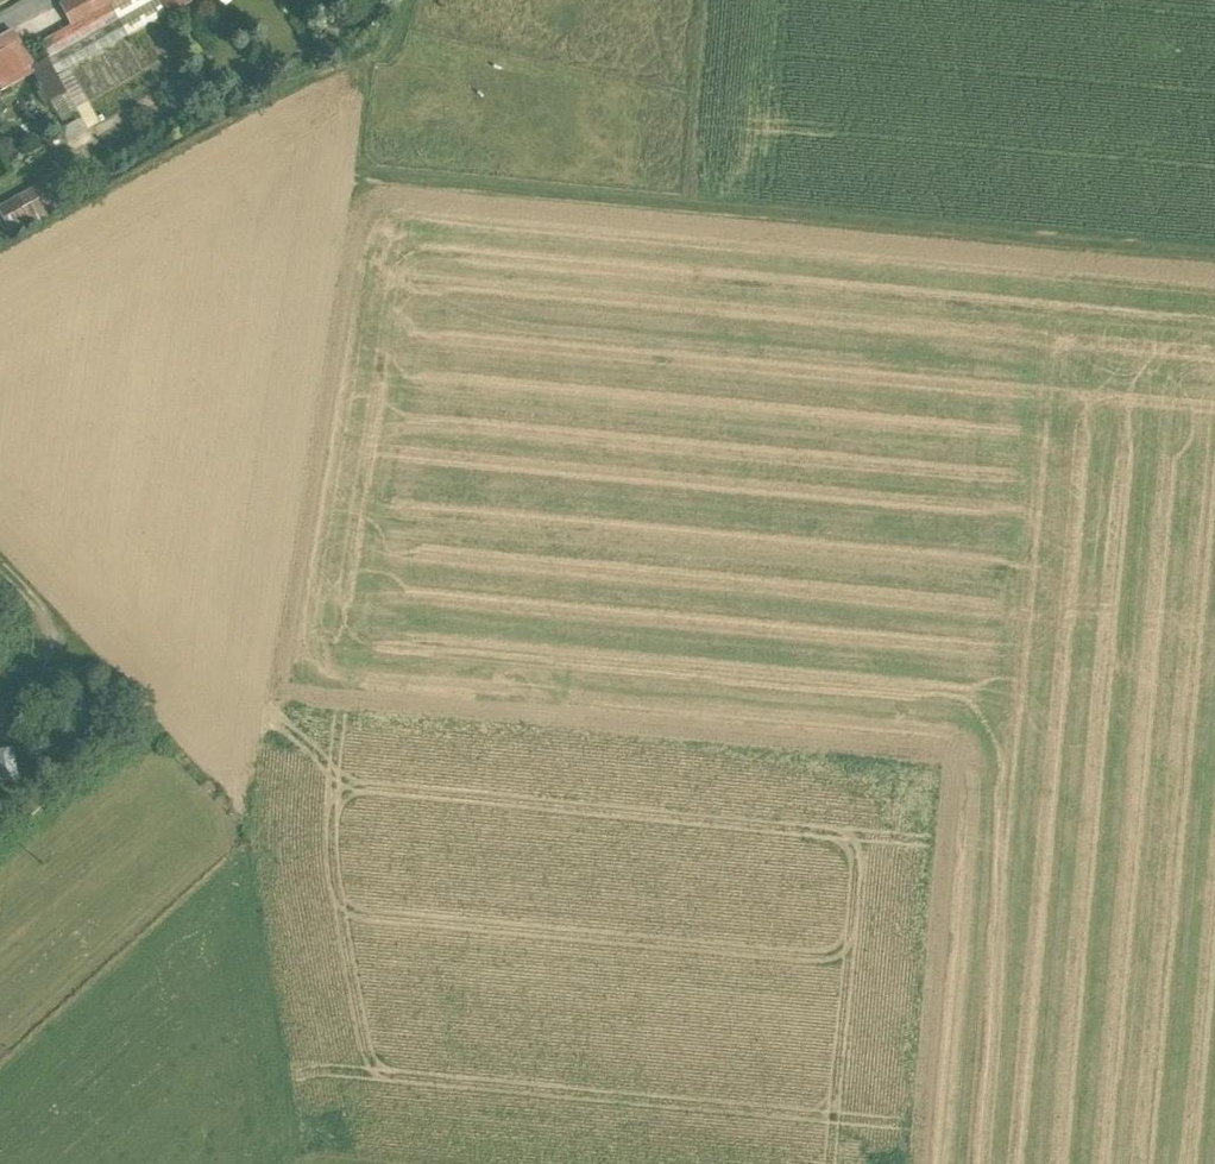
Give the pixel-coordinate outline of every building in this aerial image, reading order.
[(156,0),(120,0),(39,45),(46,60),(65,92),(85,127),(99,119),(70,69),(165,16),(156,0)] [(74,24),(119,0),(73,0),(63,6),(74,24)] [(165,16),(189,3),(188,0),(156,0),(165,16)] [(0,38),(0,55),(16,45),(9,33),(0,38)] [(31,68),(16,45),(0,55),(0,87),(31,68)] [(65,92),(46,60),(31,68),(50,101),(65,92)] [(13,235),(62,208),(48,182),(0,208),(0,211),(13,235)] [(0,751),(0,780),(16,778),(12,749),(0,751)]
